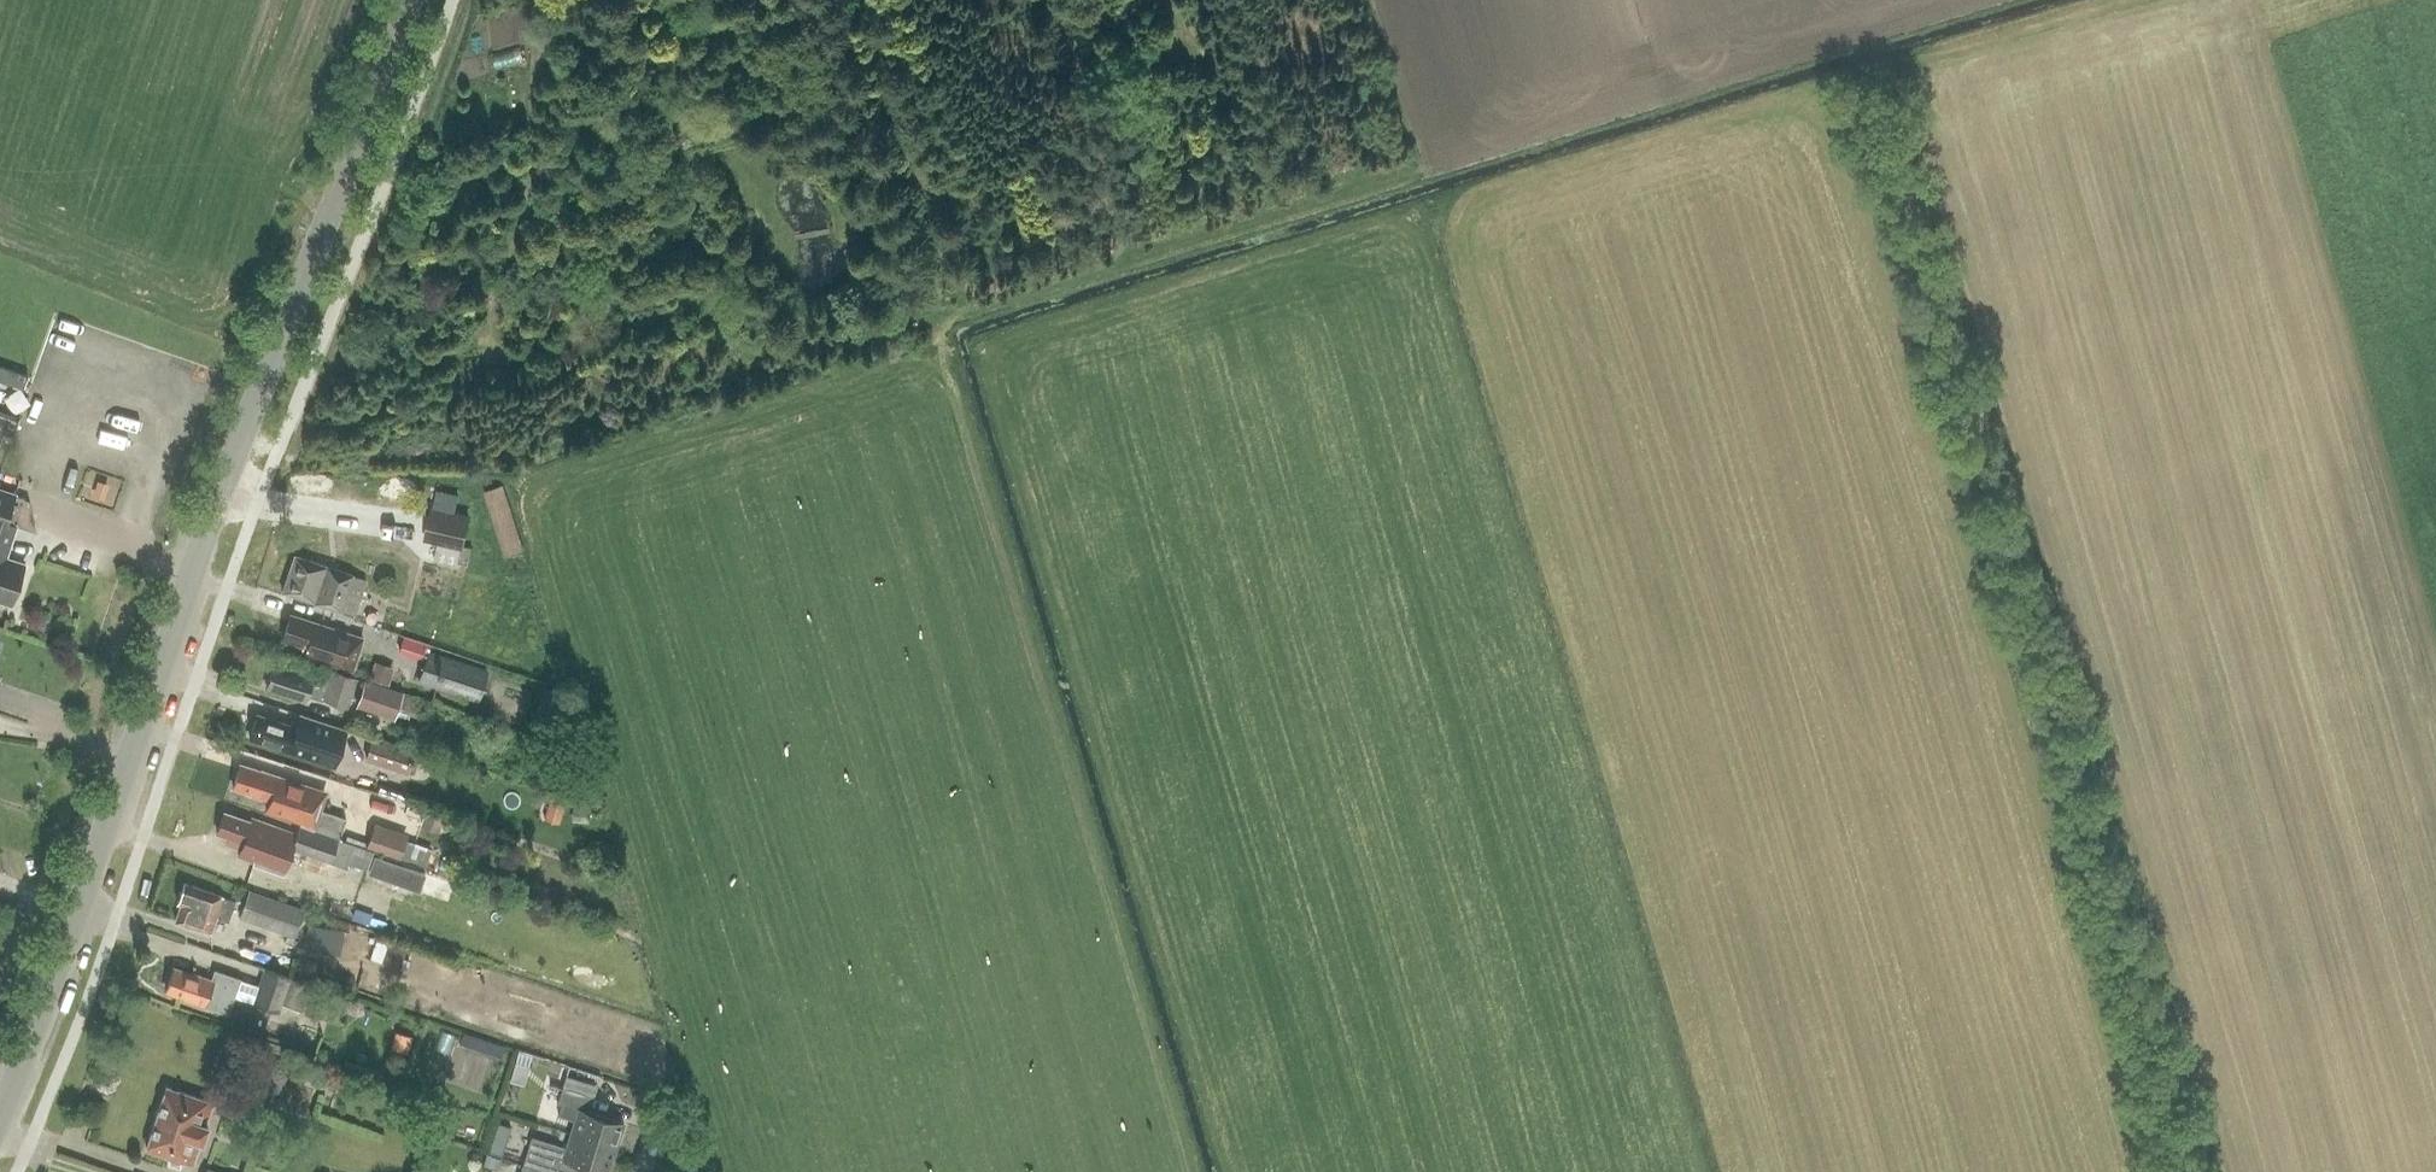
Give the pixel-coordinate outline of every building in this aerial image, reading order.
[(28,375),(0,366),(0,380),(23,389),(28,375)] [(505,556),(525,550),(505,484),(484,490),(505,556)] [(16,524),(12,522),(18,504),(16,500),(18,494),(0,488),(0,598),(13,602),(25,565),(5,558),(16,524)] [(464,546),(471,517),(432,508),(426,537),(438,540),(464,546)] [(461,562),(464,546),(438,540),(435,556),(461,562)] [(355,614),(366,580),(351,575),(352,572),(296,554),(284,591),(341,610),(342,609),(355,614)] [(311,623),(291,616),(284,638),(303,644),(302,646),(322,652),(319,660),(353,671),(364,639),(311,621),(311,623)] [(479,700),(489,670),(429,651),(419,682),(479,700)] [(395,668),(375,661),(370,678),(390,685),(395,668)] [(293,671),(275,665),(268,685),(286,691),(285,694),(306,701),(308,695),(323,700),(324,698),(348,706),(357,678),(333,669),(329,681),(294,669),(293,671)] [(404,691),(384,684),(369,679),(366,678),(356,706),(395,719),(404,691)] [(347,729),(300,714),(296,726),(278,720),(277,721),(257,715),(250,736),(269,743),(269,745),(335,766),(347,729)] [(409,772),(416,750),(373,737),(366,759),(409,772)] [(241,765),(234,786),(246,790),(245,791),(271,800),(268,810),(301,821),(299,828),(339,841),(347,818),(316,808),(322,790),(267,771),(266,773),(241,765)] [(551,798),(545,818),(561,823),(567,803),(551,798)] [(574,803),(573,820),(590,822),(591,805),(574,803)] [(225,812),(218,832),(229,836),(227,842),(241,847),(258,854),(255,860),(255,862),(283,873),(292,848),(332,862),(339,841),(299,828),(296,834),(253,817),(251,822),(225,812)] [(368,842),(366,848),(399,860),(408,834),(375,823),(368,842)] [(347,842),(366,848),(368,842),(349,836),(347,842)] [(433,849),(407,840),(400,859),(426,867),(433,849)] [(339,841),(332,862),(346,868),(348,863),(368,870),(373,855),(374,852),(339,841)] [(181,904),(176,920),(210,932),(215,917),(230,922),(237,901),(230,899),(184,883),(178,902),(181,904)] [(294,937),(304,908),(250,889),(240,918),(294,937)] [(378,955),(408,965),(415,943),(385,933),(378,955)] [(193,975),(175,968),(167,988),(186,995),(186,996),(230,1011),(236,992),(255,998),(253,1003),(279,1013),(283,1004),(302,1011),(307,999),(310,1000),(316,983),(312,981),(310,985),(266,968),(259,985),(241,979),(215,969),(211,980),(194,974),(193,975)] [(558,1103),(556,1108),(561,1110),(559,1114),(575,1119),(571,1133),(615,1147),(623,1122),(590,1111),(595,1095),(598,1085),(567,1075),(564,1086),(558,1103)] [(193,1163),(212,1101),(167,1086),(147,1149),(193,1163)] [(615,1147),(571,1133),(567,1147),(532,1137),(524,1164),(550,1171),(586,1171),(588,1166),(608,1171),(615,1147)] [(524,1164),(522,1171),(550,1171),(524,1164)]
